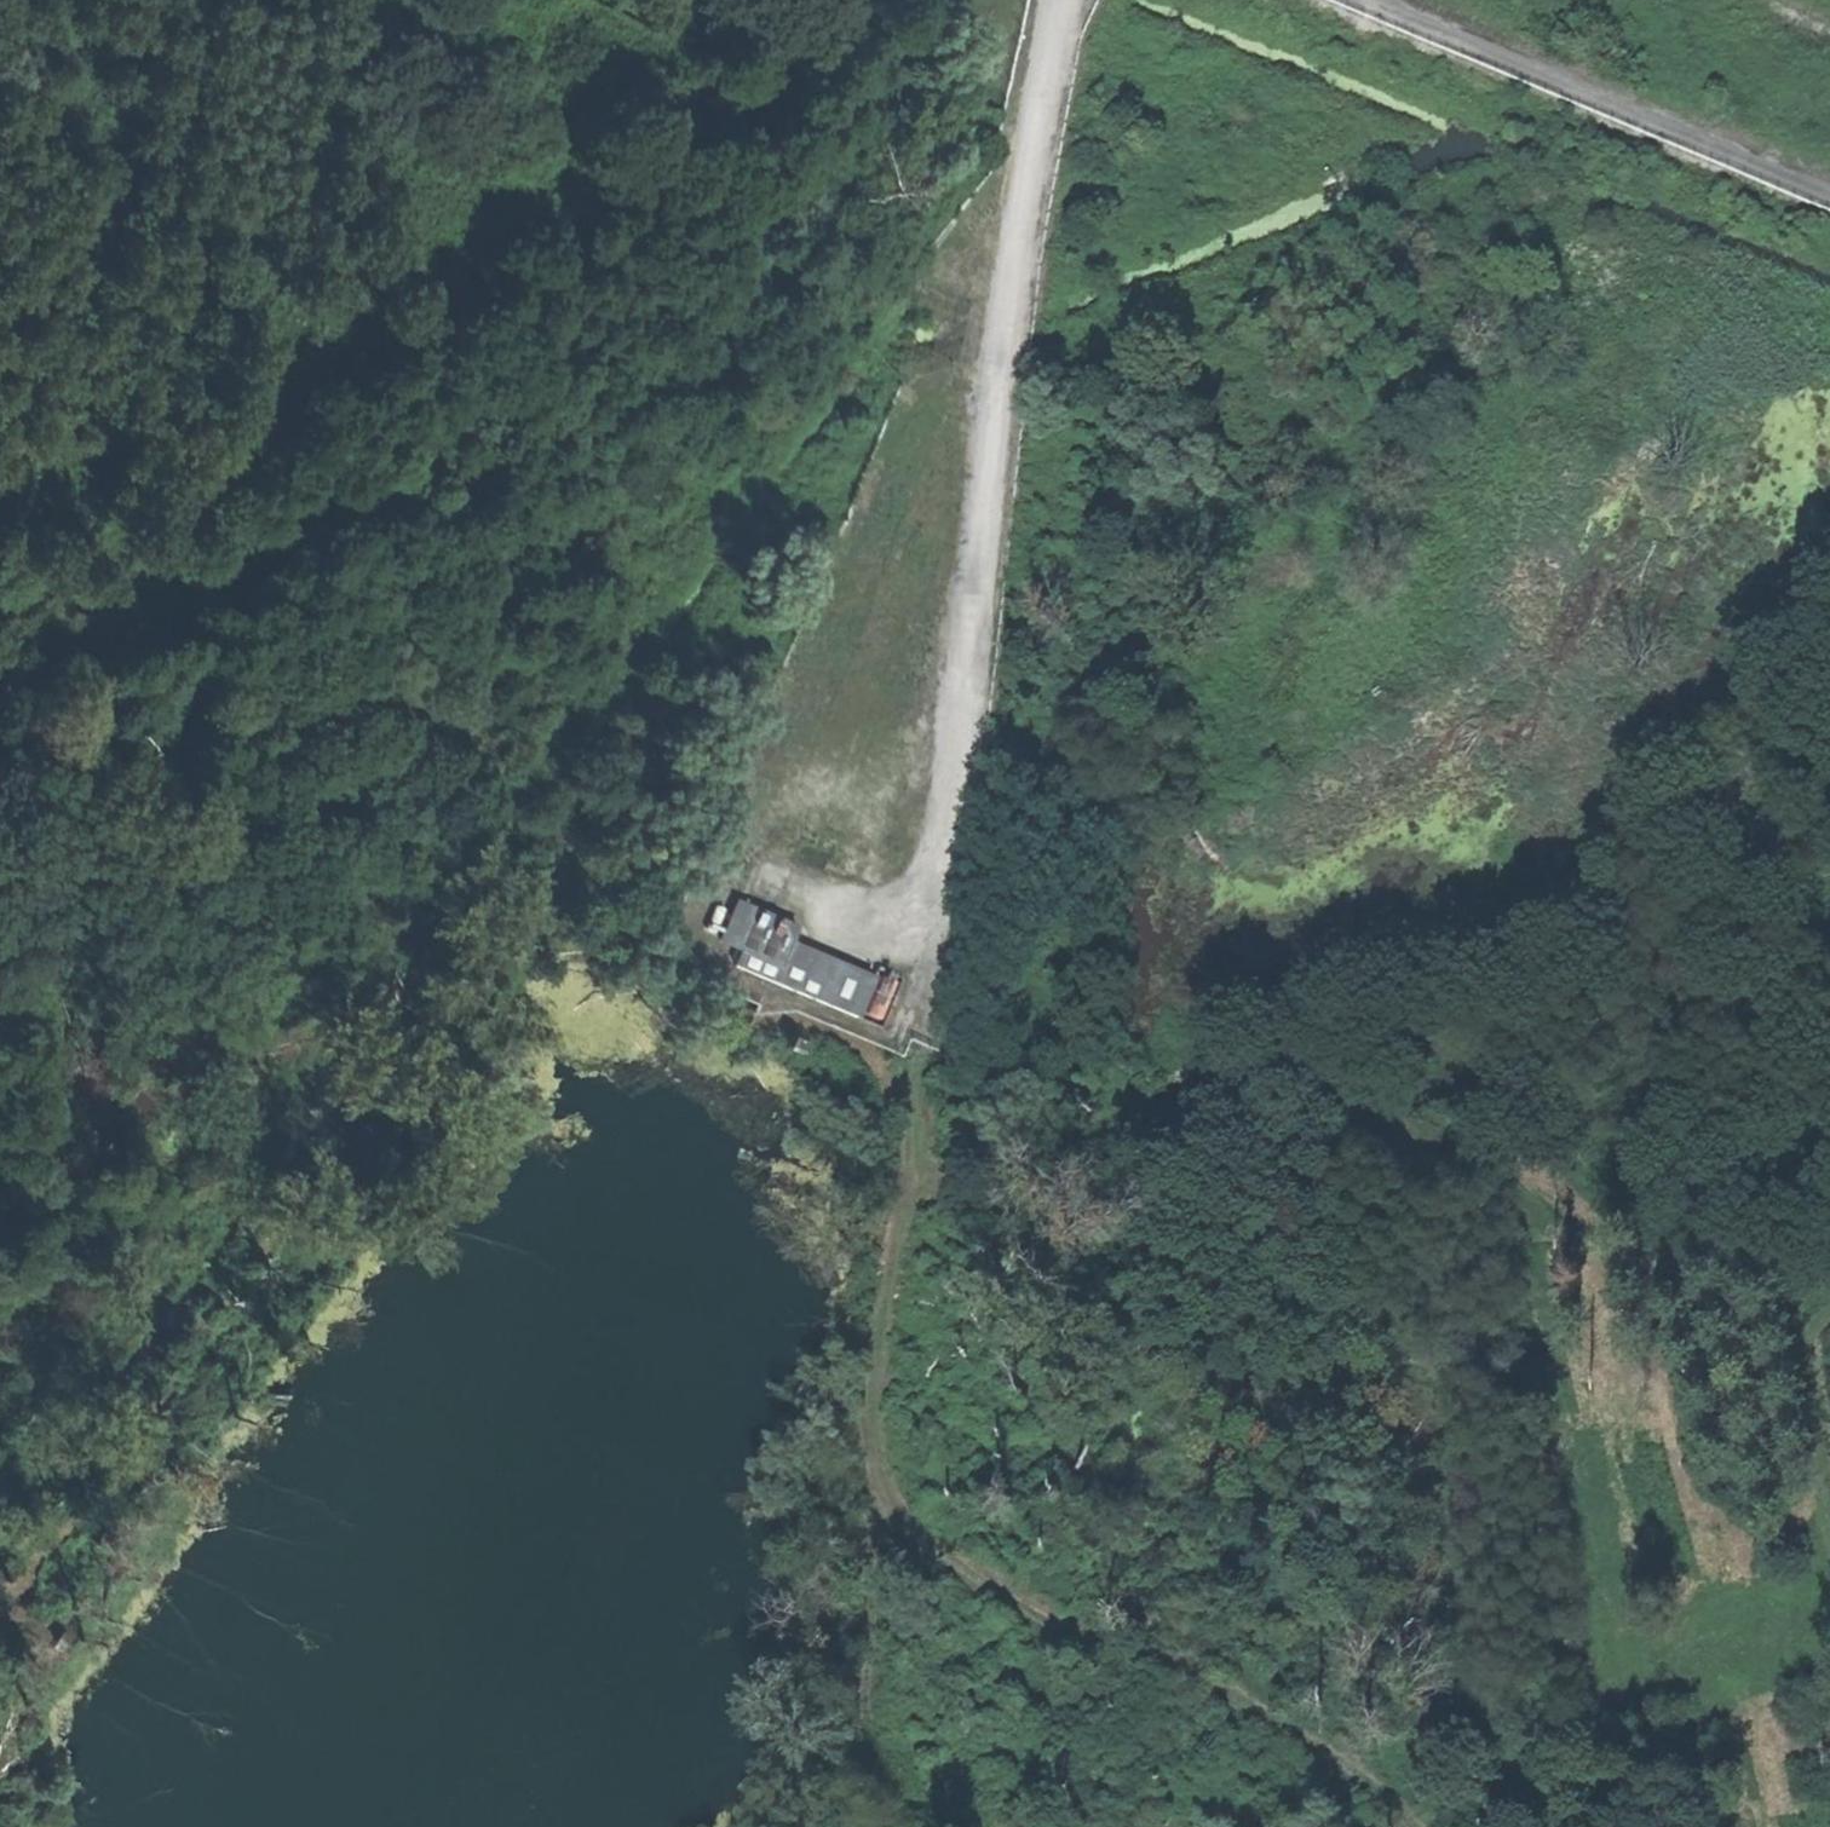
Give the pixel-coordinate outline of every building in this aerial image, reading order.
[(742,947),(735,965),(864,1013),(880,970),(796,938),(803,919),(739,895),(722,939),(742,947)]
